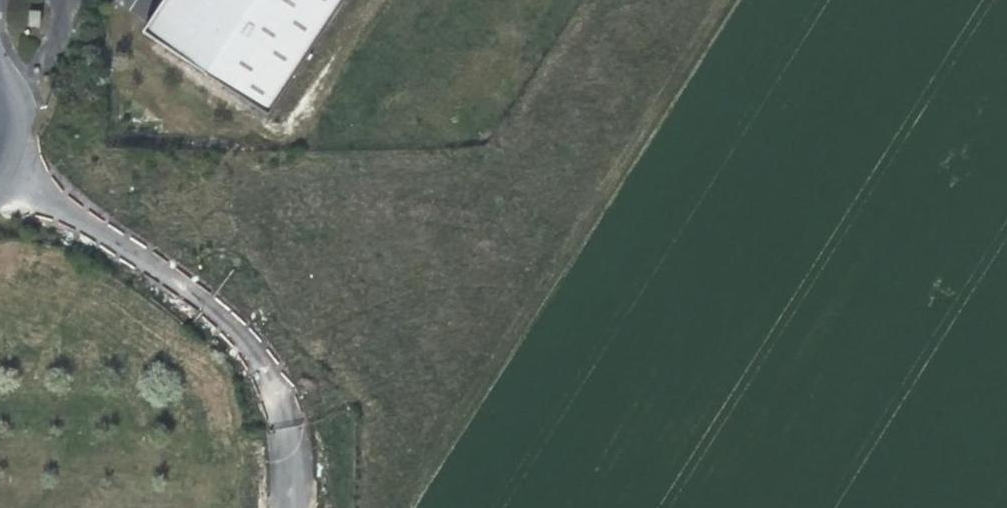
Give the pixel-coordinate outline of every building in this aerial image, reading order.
[(142,31),(267,115),(344,0),(163,0),(142,31)] [(29,11),(28,26),(38,27),(40,12),(29,11)]
